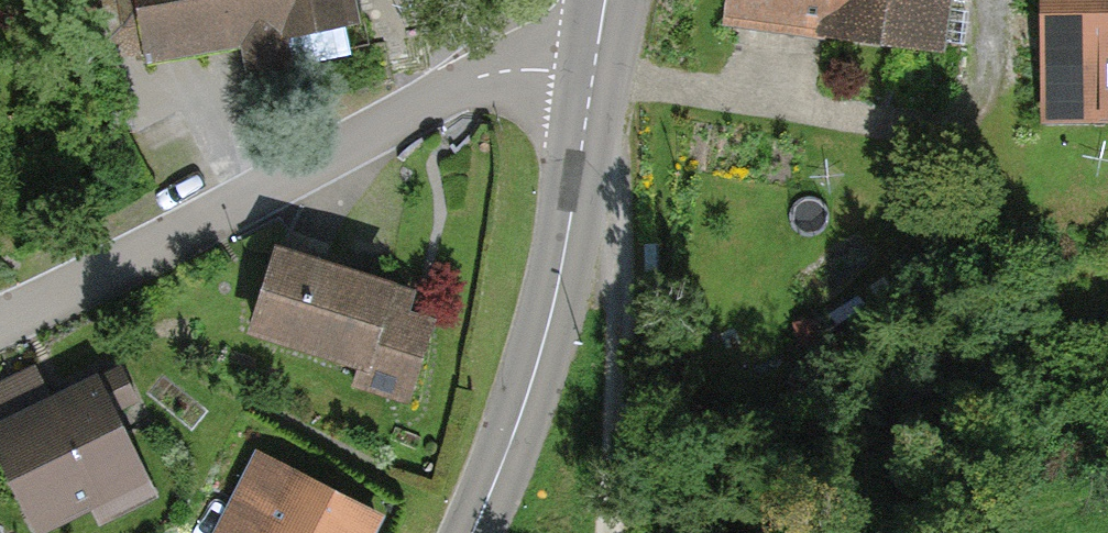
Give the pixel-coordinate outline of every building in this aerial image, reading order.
[(155,66),(245,53),(249,77),(291,71),(284,27),(362,15),(360,0),(145,0),(155,66)] [(721,19),(946,50),(953,0),(724,0),(721,19)] [(1035,103),(1096,103),(1096,143),(1107,143),(1107,0),(1034,0),(1035,103)] [(420,290),(282,250),(257,336),(364,368),(358,389),(414,406),(436,329),(411,321),(420,290)] [(0,387),(0,446),(36,532),(75,532),(161,498),(111,376),(46,403),(33,373),(0,387)] [(257,451),(217,532),(371,532),(381,512),(257,451)]
